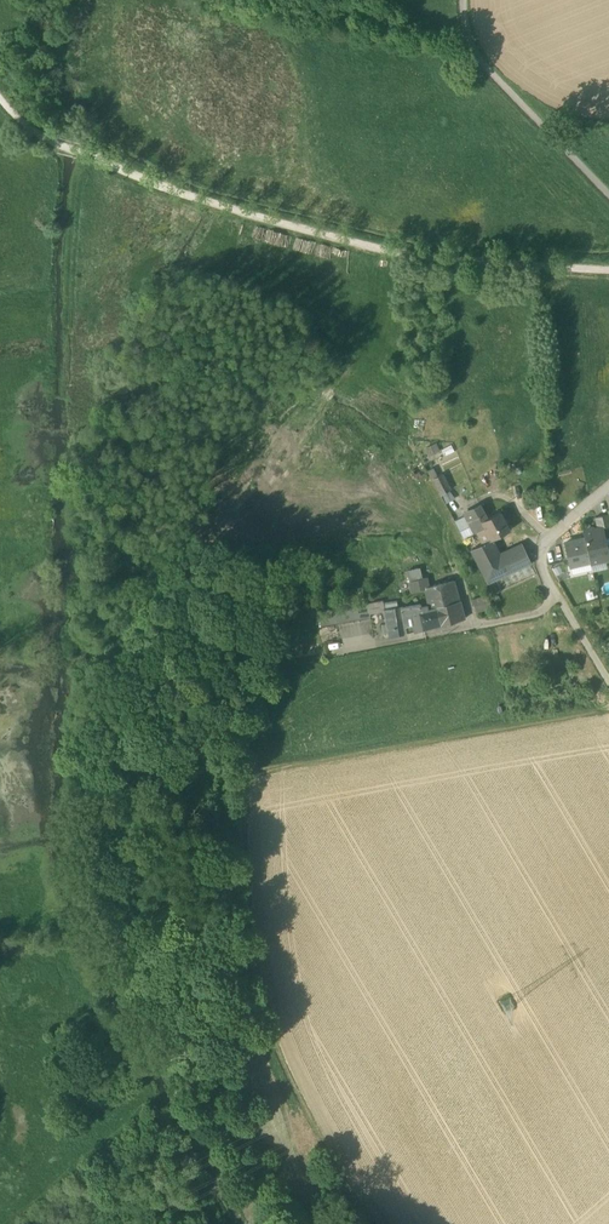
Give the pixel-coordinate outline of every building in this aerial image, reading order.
[(489,403),(476,404),(477,414),(489,413),(489,403)] [(429,471),(433,478),(442,474),(438,467),(429,471)] [(433,478),(441,494),(450,490),(442,474),(433,478)] [(538,490),(551,487),(548,475),(535,478),(538,490)] [(478,531),(485,527),(491,524),(487,518),(480,506),(467,512),(473,525),(470,527),(474,533),(478,531)] [(608,514),(594,517),(597,528),(602,527),(604,538),(608,536),(608,510),(608,514)] [(500,511),(487,518),(491,524),(485,527),(491,539),(510,530),(500,511)] [(455,522),(463,538),(470,535),(462,519),(455,522)] [(478,531),(484,543),(491,539),(485,527),(478,531)] [(590,563),(605,560),(608,556),(604,538),(602,527),(597,528),(583,532),(584,538),(589,561),(590,563)] [(584,538),(564,542),(570,566),(589,561),(584,538)] [(491,539),(484,543),(471,550),(481,570),(502,560),(500,556),(491,539)] [(522,545),(500,556),(502,560),(481,570),(488,583),(531,563),(522,545)] [(411,591),(425,589),(425,588),(428,587),(426,576),(409,581),(411,591)] [(454,581),(439,584),(444,605),(459,601),(460,601),(454,581)] [(436,607),(444,605),(439,584),(428,587),(425,588),(425,589),(429,606),(430,608),(436,607)] [(339,591),(341,607),(357,604),(355,588),(339,591)] [(491,607),(489,601),(481,603),(479,597),(472,599),(476,612),(491,607)] [(370,602),(372,611),(384,609),(383,600),(370,602)] [(444,605),(436,607),(440,624),(464,618),(459,601),(444,605)] [(326,609),(328,622),(372,615),(372,611),(370,602),(357,604),(341,607),(326,609)] [(420,604),(402,606),(405,626),(412,624),(414,631),(440,624),(436,607),(430,608),(429,606),(421,607),(420,604)] [(407,632),(405,626),(402,606),(384,609),(388,636),(407,632)] [(603,654),(608,650),(608,648),(601,635),(594,639),(603,654)]
